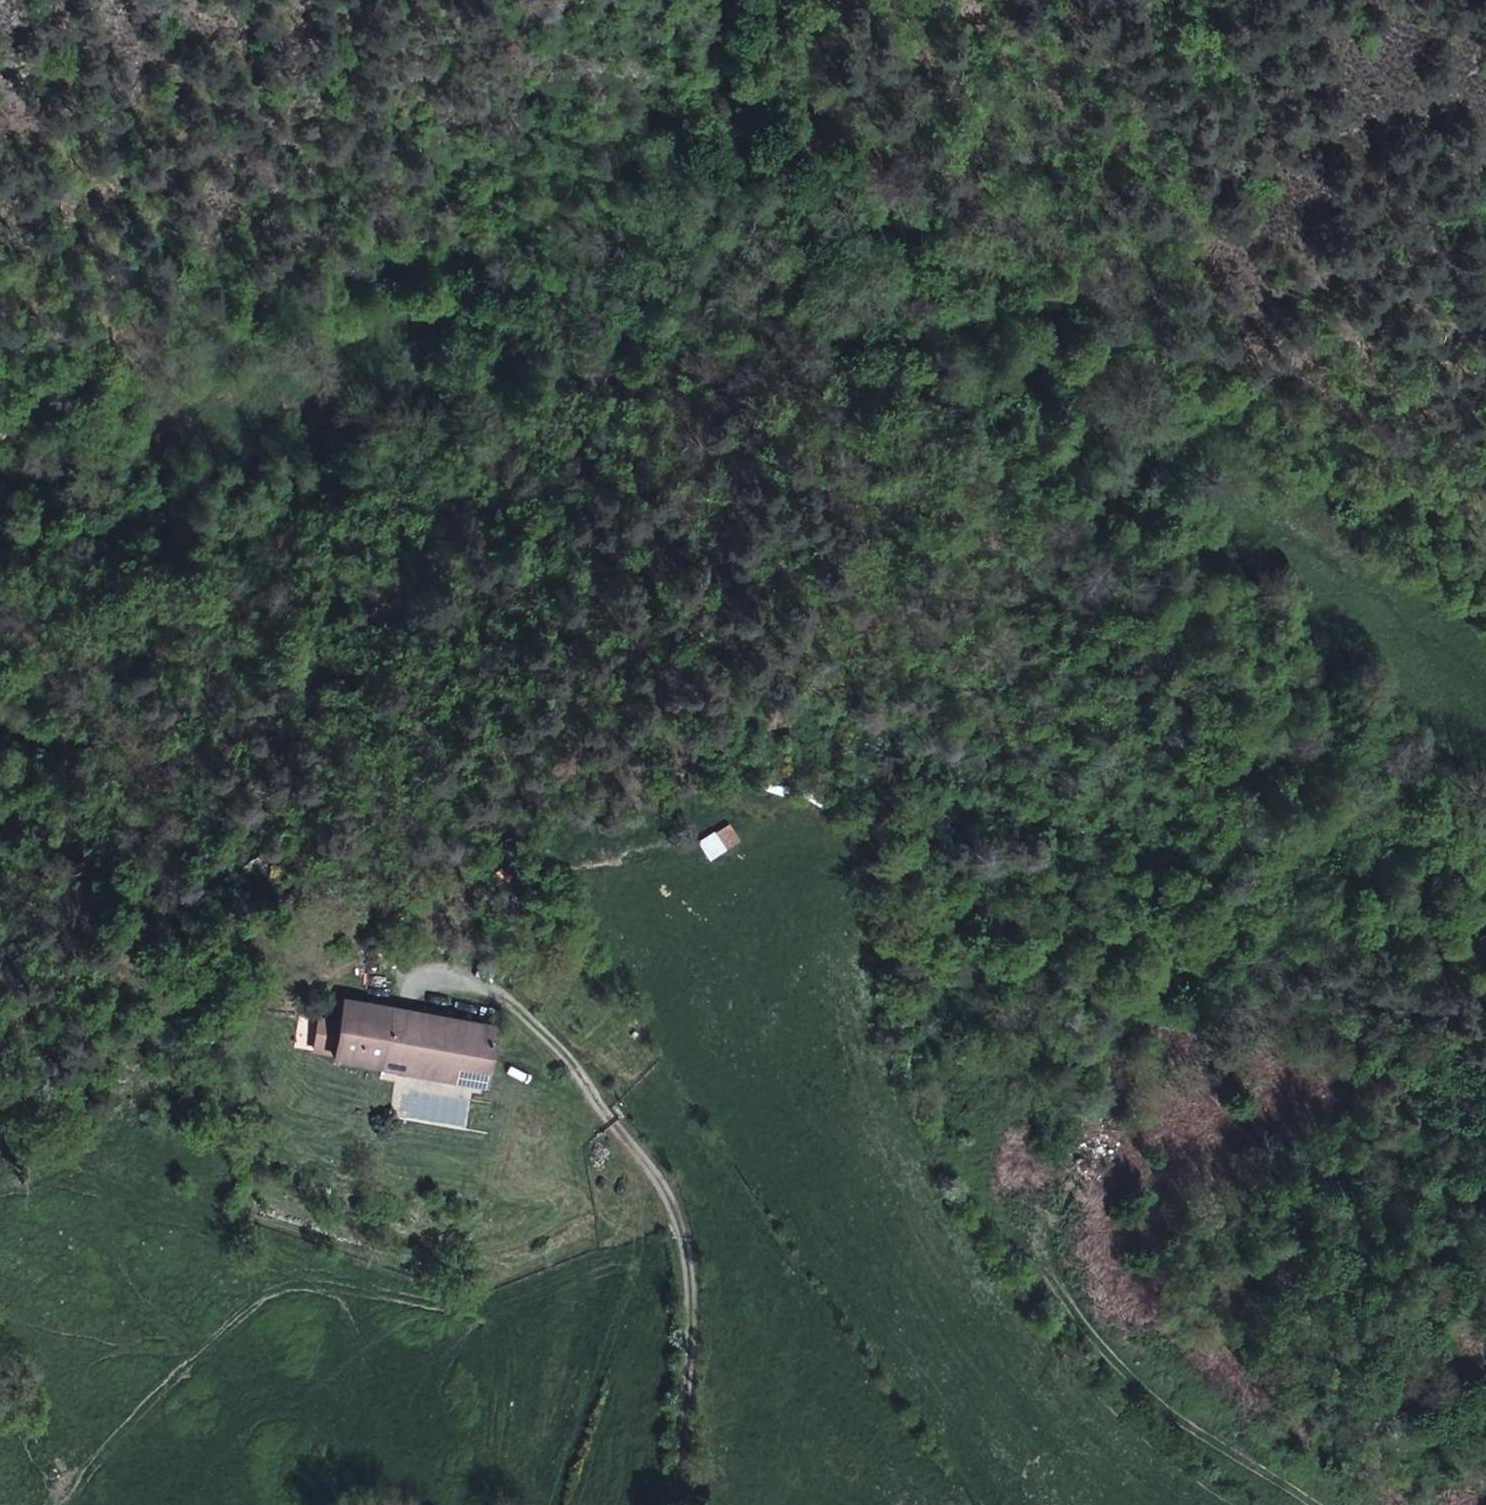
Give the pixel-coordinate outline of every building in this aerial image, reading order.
[(440,994),(435,1019),(494,1030),(499,1005),(440,994)] [(494,1030),(435,1019),(346,1002),(335,1061),(485,1086),(494,1030)]
